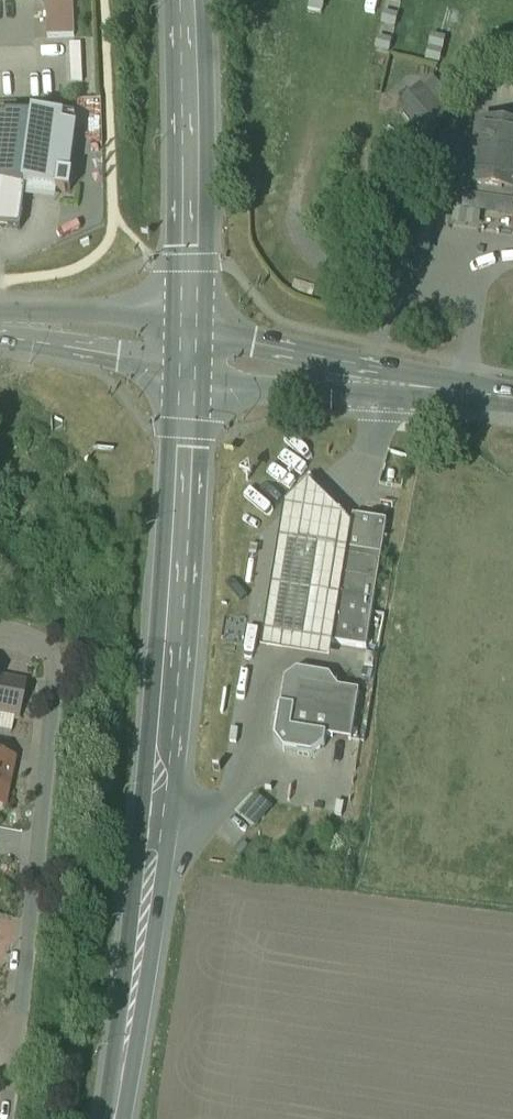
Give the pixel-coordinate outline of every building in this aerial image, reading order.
[(49,39),(75,37),(74,0),(47,0),(49,39)] [(449,121),(420,88),(401,105),(429,138),(449,121)] [(0,115),(0,227),(21,230),(27,188),(36,120),(35,120),(0,115)] [(76,118),(36,115),(35,120),(36,120),(27,188),(71,194),(74,176),(69,175),(76,118)] [(482,125),(472,189),(475,190),(512,195),(512,129),(482,125)] [(475,190),(472,209),(512,215),(512,195),(475,190)] [(351,529),(308,485),(285,508),(262,652),(329,664),(333,645),(348,552),(351,529)] [(388,522),(354,517),(351,529),(348,552),(382,556),(388,522)] [(382,556),(348,552),(333,645),(367,649),(382,556)] [(331,677),(298,671),(286,681),(281,710),(280,710),(276,740),(285,753),(313,758),(313,757),(326,748),(327,737),(353,741),(360,693),(339,689),(331,677)] [(0,681),(0,717),(13,719),(16,720),(23,685),(0,681)] [(13,719),(0,717),(0,733),(10,734),(13,719)] [(0,760),(0,808),(3,808),(12,762),(0,760)]
